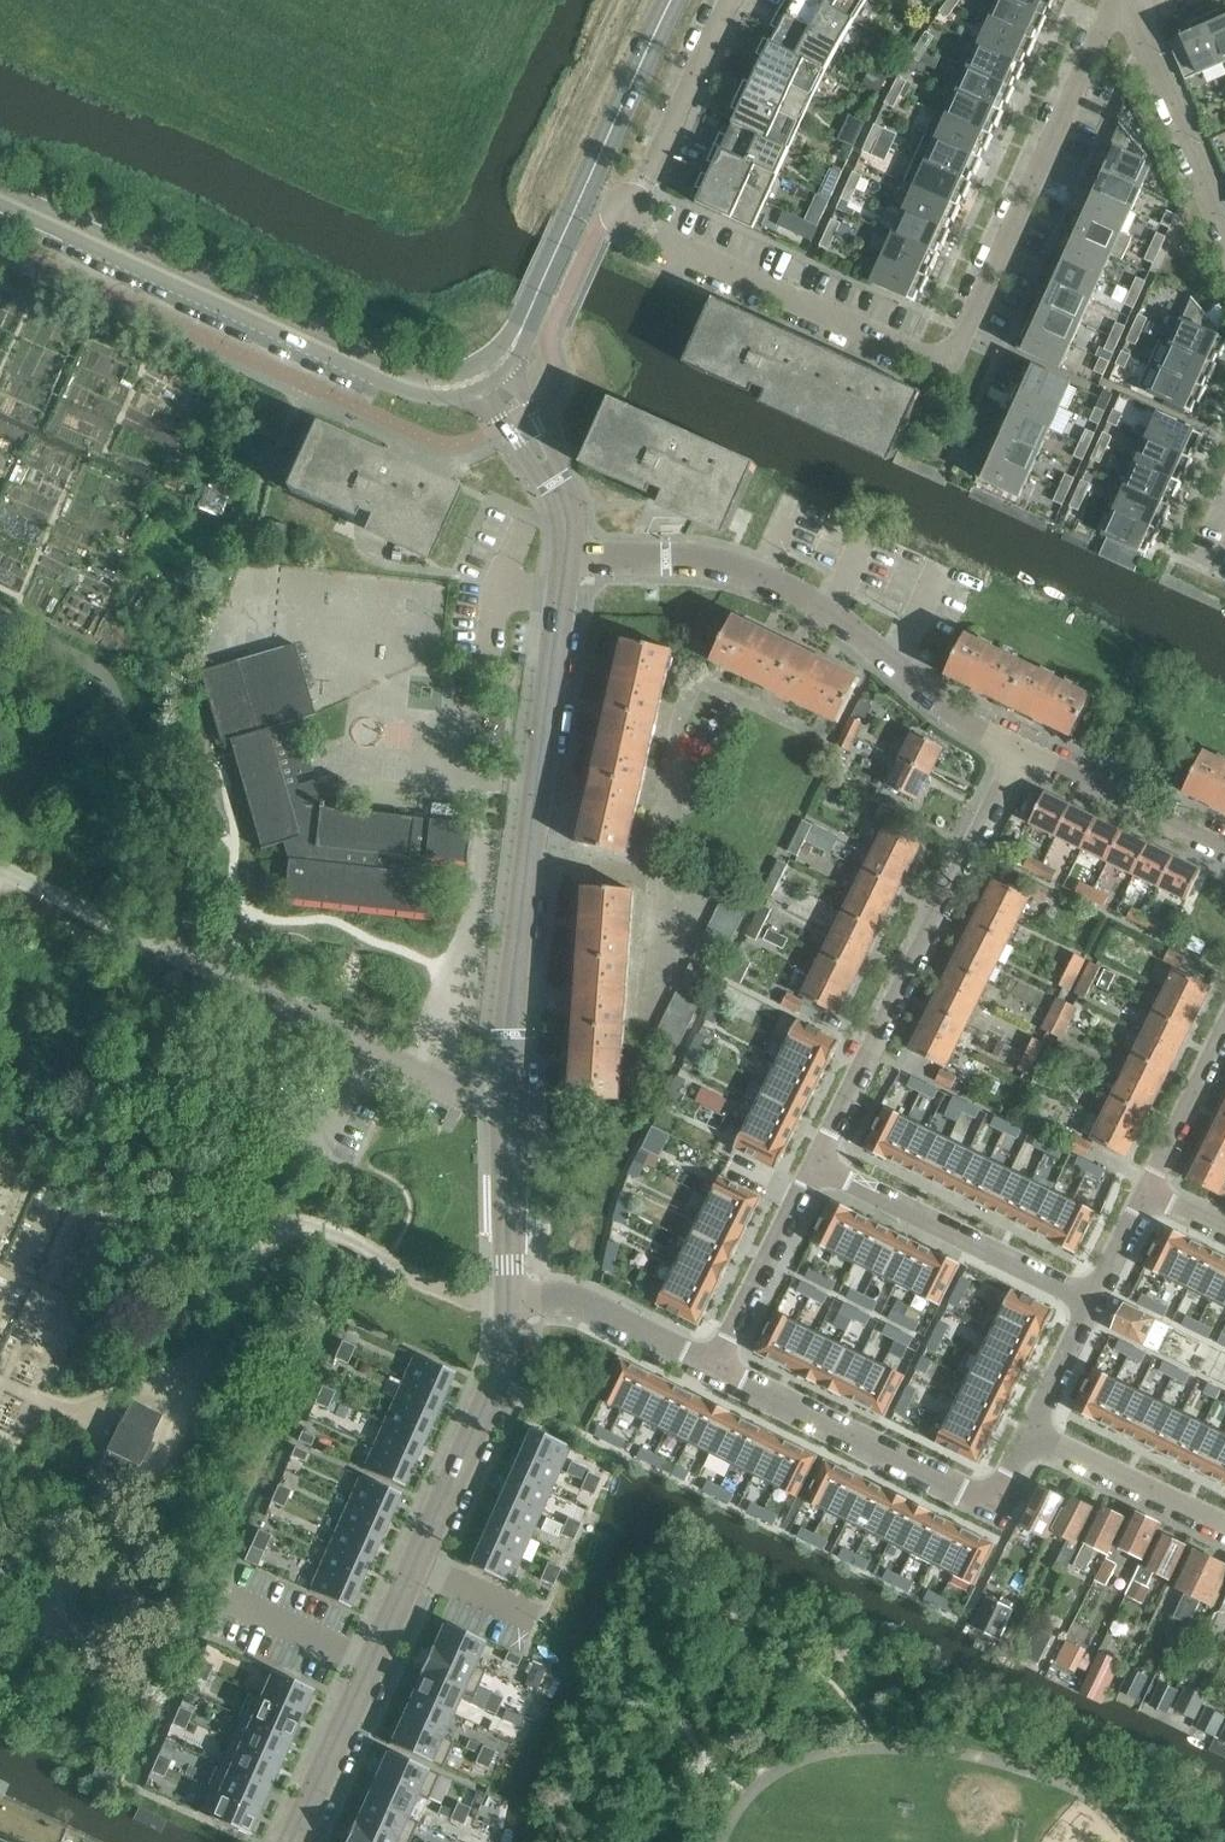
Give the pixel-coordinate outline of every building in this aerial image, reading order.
[(779,12),(836,44),(851,19),(820,0),(795,0),(794,1),(792,0),(786,0),(779,12)] [(851,19),(863,0),(820,0),(851,19)] [(990,22),(1035,42),(1036,41),(1033,40),(1036,31),(1040,33),(1046,19),(1005,0),(1000,0),(990,22)] [(1046,19),(1047,17),(1043,16),(1047,8),(1050,9),(1055,0),(1005,0),(1046,19)] [(956,7),(948,2),(940,12),(948,18),(956,7)] [(1205,18),(1224,63),(1224,13),(1222,15),(1221,13),(1222,13),(1221,11),(1205,18)] [(764,38),(764,39),(822,70),(836,44),(779,12),(771,27),(777,30),(771,42),(764,38)] [(1224,63),(1205,18),(1189,25),(1190,26),(1191,28),(1182,32),(1181,32),(1180,32),(1186,46),(1173,51),(1185,80),(1198,75),(1224,63)] [(990,22),(980,46),(1025,66),(1025,65),(1022,63),(1026,55),(1029,56),(1035,42),(990,22)] [(926,33),(918,46),(926,51),(934,38),(926,33)] [(763,58),(757,71),(809,96),(822,70),(764,39),(756,55),(763,58)] [(926,51),(918,46),(911,57),(919,63),(926,51)] [(980,46),(969,69),(1014,90),(1015,89),(1011,87),(1015,79),(1018,80),(1025,66),(980,46)] [(882,56),(876,68),(889,74),(895,63),(882,56)] [(889,74),(876,68),(866,86),(879,92),(889,74)] [(969,69),(958,93),(1003,113),(1004,112),(1000,111),(1004,102),(1008,104),(1014,90),(969,69)] [(744,80),(738,95),(798,122),(809,96),(757,71),(751,84),(744,80)] [(898,78),(892,91),(900,95),(907,83),(898,78)] [(900,95),(892,91),(885,104),(894,108),(900,95)] [(958,93),(948,117),(993,137),(993,136),(990,135),(994,126),(997,128),(1003,113),(958,93)] [(738,112),(733,124),(786,148),(798,122),(738,95),(731,109),(738,112)] [(936,112),(926,135),(982,161),(982,160),(979,158),(983,150),(986,151),(993,137),(948,117),(936,112)] [(848,115),(837,139),(854,146),(855,142),(857,137),(859,133),(861,129),(863,126),(865,122),(848,115)] [(1110,146),(1099,169),(1141,189),(1152,165),(1143,161),(1145,155),(1146,156),(1147,155),(1120,123),(1118,124),(1120,126),(1111,146),(1110,146)] [(720,133),(714,148),(774,175),(786,148),(733,124),(727,136),(720,133)] [(875,125),(869,138),(878,142),(884,129),(875,125)] [(884,129),(878,142),(890,148),(896,135),(884,129)] [(926,135),(915,159),(971,184),(972,183),(968,182),(972,174),(976,175),(982,161),(926,135)] [(878,142),(869,138),(863,152),(872,156),(878,142)] [(702,173),(702,174),(762,201),(774,175),(714,148),(707,162),(714,165),(709,176),(702,173)] [(904,183),(916,188),(961,208),(961,207),(958,206),(961,197),(965,199),(971,184),(915,159),(904,183)] [(822,187),(833,192),(841,174),(830,169),(822,187)] [(1099,169),(1089,192),(1131,211),(1141,189),(1099,169)] [(853,173),(848,186),(856,190),(862,177),(853,173)] [(762,201),(702,174),(695,188),(702,191),(697,204),(750,228),(762,201)] [(856,190),(848,186),(841,199),(850,203),(856,190)] [(916,188),(905,211),(950,232),(950,231),(947,229),(951,221),(954,222),(961,208),(916,188)] [(1089,192),(1079,214),(1121,233),(1131,211),(1089,192)] [(809,217),(820,221),(824,212),(814,207),(809,217)] [(905,211),(894,235),(939,256),(940,255),(936,253),(940,245),(943,246),(950,232),(905,211)] [(1161,225),(1170,228),(1176,215),(1167,211),(1161,225)] [(1069,237),(1111,256),(1121,260),(1132,238),(1121,233),(1079,214),(1069,237)] [(804,220),(798,235),(812,241),(818,227),(804,220)] [(832,220),(826,233),(835,237),(841,224),(832,220)] [(835,237),(826,233),(820,246),(829,250),(835,237)] [(1157,234),(1151,247),(1160,251),(1166,238),(1157,234)] [(894,235),(883,259),(928,279),(929,278),(926,277),(929,268),(933,270),(939,256),(894,235)] [(1069,237),(1059,259),(1101,278),(1111,256),(1069,237)] [(1160,251),(1151,247),(1145,260),(1154,264),(1160,251)] [(928,279),(883,259),(872,284),(914,303),(919,292),(922,294),(928,279)] [(1059,259),(1048,281),(1091,301),(1101,278),(1059,259)] [(1137,278),(1131,292),(1140,296),(1146,282),(1137,278)] [(1048,281),(1038,304),(1081,323),(1091,301),(1048,281)] [(1140,296),(1131,292),(1125,305),(1134,309),(1140,296)] [(1172,346),(1217,366),(1217,365),(1214,364),(1218,355),(1221,357),(1224,348),(1224,340),(1215,336),(1218,330),(1219,331),(1220,330),(1192,298),(1191,299),(1193,301),(1184,321),(1183,321),(1172,346)] [(727,307),(699,370),(693,367),(692,369),(752,396),(755,388),(830,421),(827,427),(829,428),(832,422),(894,450),(891,457),(893,458),(922,393),(911,388),(908,396),(778,335),(781,330),(722,303),(721,305),(727,307)] [(1038,304),(1028,326),(1071,345),(1081,323),(1038,304)] [(1139,315),(1133,328),(1142,332),(1148,319),(1139,315)] [(1150,321),(1144,333),(1155,338),(1160,326),(1150,321)] [(1117,323),(1111,337),(1119,340),(1125,327),(1117,323)] [(1071,345),(1028,326),(1018,349),(1060,369),(1071,345)] [(1142,332),(1133,328),(1127,342),(1136,345),(1142,332)] [(1119,340),(1111,337),(1105,350),(1114,354),(1119,340)] [(1172,346),(1161,369),(1206,390),(1207,389),(1203,387),(1207,379),(1210,380),(1217,366),(1172,346)] [(1116,365),(1125,369),(1131,356),(1122,352),(1116,365)] [(1095,372),(1104,376),(1109,363),(1101,359),(1095,372)] [(1028,365),(1018,388),(1060,407),(1071,384),(1028,365)] [(1206,390),(1161,369),(1150,394),(1192,413),(1197,403),(1200,404),(1206,390)] [(1018,388),(1007,410),(1050,430),(1060,407),(1018,388)] [(730,523),(727,529),(729,530),(758,466),(747,461),(746,461),(747,461),(744,468),(723,457),(677,436),(679,431),(680,431),(620,404),(620,405),(626,408),(598,470),(591,468),(591,469),(650,496),(654,489),(697,508),(695,514),(696,515),(699,509),(730,523)] [(1090,421),(1099,425),(1105,412),(1096,408),(1090,421)] [(1007,410),(997,433),(1040,452),(1050,430),(1007,410)] [(1108,423),(1117,427),(1123,414),(1114,410),(1108,423)] [(1159,416),(1147,440),(1192,461),(1193,460),(1189,458),(1193,450),(1197,451),(1203,436),(1159,416)] [(428,554),(430,555),(459,490),(448,485),(448,486),(445,493),(424,482),(378,461),(381,456),(382,455),(322,428),(321,430),(327,433),(299,495),(293,492),(292,494),(352,521),(355,513),(368,518),(365,524),(396,538),(396,539),(398,540),(401,534),(431,547),(428,554)] [(1086,430),(1080,443),(1089,447),(1095,434),(1086,430)] [(997,433),(987,455),(1030,474),(1040,452),(997,433)] [(1103,433),(1097,446),(1106,450),(1112,437),(1103,433)] [(1147,440),(1137,464),(1182,485),(1182,483),(1179,482),(1183,473),(1186,475),(1192,461),(1147,440)] [(1089,447),(1080,443),(1074,457),(1083,461),(1089,447)] [(1106,450),(1097,446),(1091,460),(1100,464),(1106,450)] [(1030,474),(987,455),(977,479),(1019,498),(1030,474)] [(1137,464),(1126,488),(1171,508),(1171,507),(1168,506),(1172,497),(1175,499),(1182,485),(1137,464)] [(1066,475),(1060,488),(1069,492),(1075,479),(1066,475)] [(1082,481),(1076,494),(1085,498),(1091,485),(1082,481)] [(1069,492),(1060,488),(1054,501),(1063,505),(1069,492)] [(1126,488),(1115,512),(1160,532),(1161,531),(1157,529),(1161,521),(1165,522),(1171,508),(1126,488)] [(1085,498),(1076,494),(1070,507),(1079,511),(1085,498)] [(1160,532),(1115,512),(1104,536),(1146,555),(1151,545),(1154,546),(1160,532)] [(775,692),(797,648),(734,617),(712,661),(775,692)] [(946,676),(1072,738),(1092,697),(966,635),(946,676)] [(610,709),(658,720),(673,651),(625,640),(610,709)] [(230,740),(261,850),(283,844),(288,860),(283,901),(433,917),(438,877),(430,876),(432,858),(465,862),(465,864),(466,864),(471,825),(339,810),(330,777),(337,775),(298,786),(296,776),(312,771),(297,720),(315,715),(294,644),(205,670),(200,672),(220,742),(230,740)] [(860,680),(797,648),(775,692),(838,723),(860,680)] [(860,700),(853,714),(864,719),(871,705),(860,700)] [(595,777),(643,787),(658,720),(610,709),(595,777)] [(851,718),(844,732),(854,737),(861,723),(851,718)] [(854,737),(844,732),(837,747),(847,751),(854,737)] [(915,734),(901,761),(931,775),(944,748),(915,734)] [(1224,813),(1224,763),(1204,753),(1184,793),(1224,813)] [(931,775),(901,761),(888,787),(917,802),(931,775)] [(628,856),(643,787),(595,777),(579,845),(628,856)] [(1030,824),(1057,837),(1071,807),(1045,794),(1030,824)] [(463,808),(432,805),(430,819),(462,823),(463,808)] [(1057,837),(1083,850),(1097,820),(1071,807),(1057,837)] [(880,809),(878,814),(876,818),(891,825),(895,816),(880,809)] [(1083,850),(1109,862),(1123,832),(1097,820),(1083,850)] [(796,836),(806,841),(814,826),(804,821),(796,836)] [(838,838),(814,826),(806,841),(831,853),(838,838)] [(887,829),(877,850),(910,867),(920,845),(887,829)] [(1109,862),(1134,875),(1149,845),(1123,832),(1109,862)] [(806,841),(796,836),(788,852),(798,857),(806,841)] [(1134,875),(1160,888),(1175,858),(1149,845),(1134,875)] [(877,850),(866,872),(899,888),(910,867),(877,850)] [(1025,867),(1039,874),(1044,865),(1029,858),(1025,867)] [(1175,858),(1160,888),(1187,901),(1201,871),(1175,858)] [(779,861),(771,877),(781,881),(789,865),(779,861)] [(1044,865),(1039,874),(1053,881),(1058,871),(1044,865)] [(866,872),(856,893),(889,909),(899,888),(866,872)] [(781,881),(771,877),(763,893),(773,897),(781,881)] [(996,883),(985,904),(1018,920),(1029,899),(996,883)] [(1029,893),(1045,901),(1050,891),(1034,883),(1029,893)] [(1076,893),(1090,900),(1095,890),(1081,883),(1076,893)] [(728,887),(722,899),(745,911),(751,899),(728,887)] [(586,889),(581,958),(630,962),(635,892),(586,889)] [(1095,890),(1090,900),(1105,907),(1109,897),(1095,890)] [(856,893),(845,914),(878,930),(889,909),(856,893)] [(722,899),(716,911),(740,922),(745,911),(722,899)] [(985,904),(975,925),(1008,941),(1018,920),(985,904)] [(762,906),(754,921),(764,926),(772,911),(762,906)] [(1128,918),(1142,925),(1147,916),(1133,909),(1128,918)] [(716,911),(711,922),(734,934),(740,922),(716,911)] [(845,914),(835,935),(868,951),(878,930),(845,914)] [(1147,916),(1142,925),(1156,932),(1161,922),(1147,916)] [(764,926),(754,921),(747,936),(756,941),(764,926)] [(711,922),(705,934),(728,945),(734,934),(711,922)] [(975,925),(964,946),(997,962),(1008,941),(975,925)] [(769,929),(764,940),(773,944),(778,933),(769,929)] [(705,934),(699,945),(723,957),(728,945),(705,934)] [(835,935),(824,956),(857,972),(868,951),(835,935)] [(1187,947),(1200,954),(1206,943),(1193,936),(1187,947)] [(723,957),(699,945),(694,957),(717,968),(723,957)] [(964,946),(953,967),(986,983),(997,962),(964,946)] [(1165,960),(1181,968),(1186,958),(1169,950),(1165,960)] [(1075,955),(1067,971),(1077,976),(1085,960),(1075,955)] [(735,961),(727,977),(740,984),(750,963),(737,956),(735,961)] [(824,956),(814,977),(847,994),(857,972),(824,956)] [(581,958),(576,1027),(626,1030),(630,962),(581,958)] [(691,963),(685,975),(708,987),(714,975),(691,963)] [(1091,963),(1084,978),(1093,983),(1101,968),(1091,963)] [(953,967),(943,988),(976,1004),(986,983),(953,967)] [(1105,970),(1098,984),(1107,989),(1114,975),(1105,970)] [(1077,976),(1067,971),(1060,986),(1069,991),(1077,976)] [(1199,1008),(1209,987),(1177,971),(1166,992),(1199,1008)] [(685,975),(680,987),(702,998),(708,987),(685,975)] [(847,994),(814,977),(804,998),(836,1014),(847,994)] [(1093,983),(1084,978),(1075,994),(1085,999),(1093,983)] [(680,987),(674,998),(697,1010),(702,998),(680,987)] [(943,988),(932,1009),(965,1025),(976,1004),(943,988)] [(1166,992),(1156,1013),(1189,1029),(1199,1008),(1166,992)] [(804,1001),(787,993),(782,1005),(798,1013),(802,1005),(804,1001)] [(719,994),(712,1007),(721,1011),(728,998),(719,994)] [(674,998),(668,1010),(691,1021),(697,1010),(674,998)] [(1058,999),(1050,1015),(1059,1019),(1067,1003),(1058,999)] [(1067,1003),(1059,1019),(1069,1023),(1077,1008),(1067,1003)] [(802,1005),(798,1013),(796,1017),(819,1028),(825,1017),(802,1005)] [(712,1007),(706,1020),(715,1024),(721,1011),(712,1007)] [(932,1009),(922,1030),(954,1047),(965,1025),(932,1009)] [(668,1010),(662,1021),(685,1033),(691,1021),(668,1010)] [(1156,1013),(1146,1034),(1178,1050),(1189,1029),(1156,1013)] [(1043,1029),(1052,1034),(1059,1019),(1050,1015),(1043,1029)] [(1059,1019),(1052,1034),(1062,1039),(1069,1023),(1059,1019)] [(798,1020),(787,1043),(829,1064),(840,1041),(798,1020)] [(685,1033),(662,1021),(656,1033),(679,1045),(685,1033)] [(626,1030),(576,1027),(571,1096),(621,1100),(626,1030)] [(954,1047),(922,1030),(911,1052),(943,1068),(954,1047)] [(1146,1034),(1135,1055),(1168,1071),(1178,1050),(1146,1034)] [(698,1035),(692,1048),(701,1052),(707,1039),(698,1035)] [(1034,1038),(1026,1055),(1035,1060),(1044,1043),(1034,1038)] [(787,1043),(776,1064),(819,1085),(829,1064),(787,1043)] [(999,1043),(994,1053),(1007,1059),(1012,1049),(999,1043)] [(1050,1046),(1042,1062),(1052,1067),(1060,1051),(1050,1046)] [(692,1048),(686,1061),(694,1066),(701,1052),(692,1048)] [(1035,1060),(1026,1055),(1018,1070),(1028,1074),(1035,1060)] [(1135,1055),(1125,1076),(1157,1092),(1168,1071),(1135,1055)] [(1052,1067),(1042,1062),(1034,1078),(1044,1082),(1052,1067)] [(776,1064),(766,1085),(808,1106),(819,1085),(776,1064)] [(936,1081),(952,1089),(957,1079),(941,1071),(936,1081)] [(911,1076),(907,1085),(920,1092),(924,1083),(911,1076)] [(1125,1076),(1114,1097),(1147,1114),(1157,1092),(1125,1076)] [(678,1077),(671,1090),(680,1094),(687,1081),(678,1077)] [(924,1083),(920,1092),(933,1098),(937,1089),(924,1083)] [(766,1085),(756,1106),(798,1126),(808,1106),(766,1085)] [(671,1090),(665,1103),(674,1107),(680,1094),(671,1090)] [(953,1097),(949,1105),(962,1112),(966,1103),(953,1097)] [(1114,1097),(1104,1119),(1136,1135),(1147,1114),(1114,1097)] [(966,1103),(962,1112),(975,1118),(979,1109),(966,1103)] [(756,1106),(746,1126),(788,1147),(798,1126),(756,1106)] [(883,1108),(863,1150),(886,1161),(907,1119),(883,1108)] [(1224,1142),(1224,1116),(1221,1114),(1211,1134),(1224,1142)] [(994,1117),(990,1126),(1003,1132),(1008,1123),(994,1117)] [(907,1119),(886,1161),(907,1172),(927,1129),(907,1119)] [(1136,1135),(1104,1119),(1093,1140),(1126,1156),(1136,1135)] [(1008,1123),(1003,1132),(1016,1139),(1021,1130),(1008,1123)] [(746,1126),(734,1149),(777,1170),(788,1147),(746,1126)] [(927,1129),(907,1172),(928,1182),(948,1139),(927,1129)] [(1199,1158),(1224,1171),(1224,1142),(1211,1134),(1199,1158)] [(1036,1137),(1032,1146),(1045,1152),(1049,1144),(1036,1137)] [(1072,1147),(1088,1155),(1092,1145),(1077,1137),(1072,1147)] [(948,1139),(928,1182),(948,1192),(969,1150),(948,1139)] [(1049,1144),(1045,1152),(1058,1159),(1062,1150),(1049,1144)] [(643,1145),(637,1158),(646,1163),(652,1150),(643,1145)] [(969,1150),(948,1192),(969,1202),(990,1160),(969,1150)] [(637,1158),(630,1171),(639,1176),(646,1163),(637,1158)] [(1078,1158),(1073,1166),(1086,1173),(1091,1164),(1078,1158)] [(1199,1158),(1188,1179),(1224,1197),(1224,1185),(1224,1184),(1224,1171),(1199,1158)] [(990,1160),(969,1202),(990,1212),(1011,1170),(990,1160)] [(1091,1164),(1086,1173),(1099,1179),(1104,1170),(1091,1164)] [(1011,1170),(990,1212),(1011,1222),(1031,1180),(1011,1170)] [(722,1174),(712,1196),(753,1216),(764,1195),(722,1174)] [(1031,1180),(1011,1222),(1031,1232),(1052,1190),(1031,1180)] [(1052,1190),(1031,1232),(1052,1243),(1073,1200),(1052,1190)] [(622,1192),(618,1206),(628,1209),(632,1195),(622,1192)] [(712,1196),(701,1218),(742,1238),(753,1216),(712,1196)] [(832,1200),(811,1242),(834,1253),(855,1211),(832,1200)] [(1073,1200),(1052,1243),(1075,1254),(1096,1212),(1073,1200)] [(618,1206),(614,1220),(624,1223),(628,1209),(618,1206)] [(855,1211),(834,1253),(855,1264),(876,1221),(855,1211)] [(701,1218),(690,1240),(731,1260),(742,1238),(701,1218)] [(876,1221),(855,1264),(876,1274),(896,1231),(876,1221)] [(1162,1224),(1141,1267),(1165,1278),(1185,1235),(1162,1224)] [(896,1231),(876,1274),(896,1284),(917,1241),(896,1231)] [(1185,1235),(1165,1278),(1187,1289),(1207,1246),(1185,1235)] [(690,1240),(679,1262),(721,1282),(731,1260),(690,1240)] [(917,1241),(896,1284),(917,1294),(938,1252),(917,1241)] [(609,1242),(606,1256),(616,1258),(619,1244),(609,1242)] [(1187,1289),(1209,1299),(1224,1266),(1224,1255),(1207,1246),(1187,1289)] [(938,1252),(917,1294),(940,1305),(961,1263),(938,1252)] [(606,1256),(603,1270),(613,1272),(616,1258),(606,1256)] [(679,1262),(668,1284),(710,1304),(721,1282),(679,1262)] [(1209,1299),(1224,1307),(1224,1266),(1209,1299)] [(810,1268),(806,1277),(819,1284),(823,1275),(810,1268)] [(823,1275),(819,1284),(832,1290),(836,1281),(823,1275)] [(963,1279),(957,1292),(965,1296),(972,1283),(963,1279)] [(802,1281),(798,1290),(811,1297),(815,1288),(802,1281)] [(668,1284),(657,1305),(699,1326),(710,1304),(668,1284)] [(815,1288),(811,1297),(824,1303),(828,1294),(815,1288)] [(852,1289),(848,1298),(861,1304),(865,1295),(852,1289)] [(1013,1291),(1001,1314),(1043,1335),(1055,1312),(1013,1291)] [(957,1292),(950,1305),(959,1309),(965,1296),(957,1292)] [(865,1295),(861,1304),(874,1310),(878,1302),(865,1295)] [(1140,1296),(1136,1305),(1149,1311),(1153,1302),(1140,1296)] [(1153,1302),(1149,1311),(1162,1317),(1166,1308),(1153,1302)] [(845,1303),(840,1311),(853,1318),(858,1309),(845,1303)] [(1125,1304),(1112,1330),(1143,1346),(1156,1320),(1125,1304)] [(858,1309),(853,1318),(866,1324),(871,1315),(858,1309)] [(894,1309),(889,1318),(902,1324),(907,1315),(894,1309)] [(776,1312),(755,1354),(777,1365),(797,1323),(776,1312)] [(1001,1314),(990,1336),(1032,1357),(1043,1335),(1001,1314)] [(907,1315),(902,1324),(915,1331),(920,1322),(907,1315)] [(1184,1317),(1180,1326),(1193,1332),(1197,1324),(1184,1317)] [(797,1323),(777,1365),(797,1375),(818,1334),(797,1323)] [(941,1323),(935,1336),(943,1340),(950,1327),(941,1323)] [(887,1324),(883,1333),(896,1339),(900,1330),(887,1324)] [(1197,1324),(1193,1332),(1206,1339),(1210,1330),(1197,1324)] [(900,1330),(896,1339),(909,1346),(913,1337),(900,1330)] [(818,1334),(797,1375),(819,1386),(840,1344),(818,1334)] [(1215,1343),(1224,1348),(1224,1337),(1219,1334),(1215,1343)] [(935,1336),(928,1349),(937,1353),(943,1340),(935,1336)] [(990,1336),(979,1358),(1021,1379),(1032,1357),(990,1336)] [(1120,1338),(1116,1347),(1129,1353),(1133,1345),(1120,1338)] [(351,1355),(355,1346),(342,1341),(338,1349),(351,1355)] [(840,1344),(819,1386),(841,1397),(862,1355),(840,1344)] [(1133,1345),(1129,1353),(1142,1360),(1146,1351),(1133,1345)] [(347,1364),(351,1355),(338,1349),(334,1358),(347,1364)] [(414,1355),(403,1378),(444,1396),(454,1372),(414,1355)] [(862,1355),(841,1397),(862,1408),(883,1366),(862,1355)] [(621,1358),(601,1400),(622,1410),(643,1369),(621,1358)] [(924,1358),(917,1371),(926,1375),(932,1362),(924,1358)] [(979,1358),(968,1380),(1010,1401),(1021,1379),(979,1358)] [(1164,1360),(1160,1369),(1173,1375),(1177,1366),(1169,1362),(1164,1360)] [(883,1366),(862,1408),(884,1418),(905,1377),(883,1366)] [(1177,1366),(1173,1375),(1186,1381),(1190,1373),(1177,1366)] [(643,1369),(622,1410),(644,1421),(665,1380),(643,1369)] [(1092,1369),(1071,1412),(1094,1423),(1095,1423),(1116,1381),(1092,1369)] [(444,1396),(403,1378),(393,1400),(434,1418),(444,1396)] [(665,1380),(644,1421),(666,1432),(687,1391),(665,1380)] [(968,1380),(958,1401),(1000,1421),(1010,1401),(968,1380)] [(1116,1381),(1095,1423),(1116,1434),(1117,1434),(1138,1392),(1116,1381)] [(1208,1381),(1204,1390),(1217,1397),(1222,1388),(1221,1388),(1213,1384),(1208,1381)] [(335,1391),(322,1386),(318,1394),(331,1400),(335,1391)] [(909,1387),(902,1400),(911,1405),(918,1392),(909,1387)] [(687,1391),(666,1432),(688,1443),(709,1401),(687,1391)] [(1138,1392),(1117,1434),(1139,1445),(1160,1403),(1160,1402),(1155,1400),(1138,1392)] [(331,1400),(318,1394),(314,1403),(327,1409),(331,1400)] [(393,1400),(383,1423),(424,1441),(434,1418),(393,1400)] [(902,1400),(896,1413),(905,1418),(911,1405),(902,1400)] [(107,1451),(97,1471),(128,1486),(138,1465),(139,1466),(153,1436),(152,1436),(162,1416),(131,1401),(122,1421),(120,1420),(117,1428),(115,1426),(107,1442),(109,1443),(106,1450),(107,1451)] [(709,1401),(688,1443),(710,1454),(731,1412),(709,1401)] [(958,1401),(947,1423),(989,1443),(1000,1421),(958,1401)] [(1160,1403),(1139,1445),(1161,1455),(1182,1413),(1165,1404),(1160,1402),(1160,1403)] [(731,1412),(710,1454),(732,1465),(753,1423),(731,1412)] [(1182,1413),(1161,1456),(1183,1466),(1204,1424),(1200,1421),(1182,1413)] [(383,1423),(373,1445),(414,1463),(424,1441),(383,1423)] [(753,1423),(732,1465),(754,1476),(775,1434),(753,1423)] [(947,1423),(936,1444),(978,1465),(989,1443),(947,1423)] [(1183,1466),(1184,1466),(1205,1477),(1224,1437),(1224,1434),(1209,1426),(1205,1424),(1204,1424),(1183,1466)] [(570,1446),(529,1428),(519,1452),(559,1470),(570,1446)] [(315,1437),(301,1431),(298,1440),(311,1446),(315,1437)] [(595,1433),(591,1441),(604,1448),(608,1439),(595,1433)] [(775,1434),(754,1476),(776,1487),(797,1445),(775,1434)] [(1205,1477),(1206,1477),(1224,1487),(1224,1437),(1205,1477)] [(608,1439),(604,1448),(617,1454),(621,1446),(608,1439)] [(373,1445),(363,1469),(403,1487),(414,1463),(373,1445)] [(797,1445),(776,1487),(798,1498),(819,1456),(797,1445)] [(308,1453),(295,1447),(291,1456),(304,1461),(308,1453)] [(559,1470),(519,1452),(509,1474),(549,1492),(559,1470)] [(639,1454),(635,1463),(648,1470),(652,1461),(639,1454)] [(826,1460),(805,1502),(827,1512),(848,1471),(826,1460)] [(652,1461),(648,1470),(661,1476),(665,1467),(652,1461)] [(848,1471),(827,1512),(849,1523),(870,1482),(848,1471)] [(601,1478),(587,1472),(584,1481),(597,1487),(601,1478)] [(674,1472),(670,1481),(683,1487),(687,1478),(674,1472)] [(549,1492),(509,1474),(499,1497),(539,1515),(549,1492)] [(360,1476),(349,1499),(390,1517),(400,1494),(360,1476)] [(597,1487),(584,1481),(580,1489),(593,1495),(597,1487)] [(870,1482),(849,1523),(871,1534),(892,1492),(870,1482)] [(291,1490),(278,1484),(274,1493),(287,1499),(291,1490)] [(1047,1539),(1068,1500),(1041,1486),(1036,1488),(1018,1524),(1047,1539)] [(705,1487),(701,1496),(714,1502),(718,1494),(705,1487)] [(892,1492),(871,1534),(893,1545),(914,1503),(892,1492)] [(287,1499),(274,1493),(270,1501),(283,1507),(287,1499)] [(718,1494),(714,1502),(727,1509),(731,1500),(718,1494)] [(1068,1500),(1052,1532),(1068,1540),(1054,1568),(1065,1573),(1075,1554),(1077,1545),(1095,1508),(1070,1495),(1068,1500)] [(539,1515),(499,1497),(489,1519),(529,1537),(539,1515)] [(349,1499),(340,1521),(380,1539),(390,1517),(349,1499)] [(914,1503),(893,1545),(915,1556),(936,1514),(914,1503)] [(1074,1566),(1085,1572),(1097,1549),(1108,1555),(1126,1518),(1101,1506),(1083,1542),(1085,1543),(1074,1566)] [(749,1509),(745,1518),(758,1524),(762,1515),(749,1509)] [(1117,1548),(1144,1560),(1161,1523),(1135,1511),(1117,1548)] [(936,1514),(915,1556),(937,1567),(958,1525),(936,1514)] [(762,1515),(758,1524),(771,1531),(775,1522),(762,1515)] [(581,1523),(567,1517),(564,1526),(577,1532),(581,1523)] [(529,1537),(489,1519),(479,1542),(519,1560),(529,1537)] [(340,1521),(330,1544),(370,1562),(380,1539),(340,1521)] [(958,1525),(937,1567),(959,1578),(980,1536),(958,1525)] [(577,1532),(564,1526),(560,1534),(573,1540),(577,1532)] [(271,1535),(258,1529),(254,1538),(267,1544),(271,1535)] [(1126,1595),(1138,1600),(1142,1591),(1145,1592),(1154,1572),(1171,1581),(1188,1547),(1162,1534),(1146,1568),(1141,1565),(1126,1595)] [(800,1535),(796,1543),(809,1550),(813,1541),(800,1535)] [(980,1536),(959,1578),(981,1589),(1002,1547),(980,1536)] [(267,1544),(254,1538),(250,1546),(264,1552),(267,1544)] [(813,1541),(809,1550),(822,1556),(826,1547),(813,1541)] [(519,1560),(479,1542),(469,1565),(509,1583),(519,1560)] [(330,1544),(320,1566),(360,1584),(370,1562),(330,1544)] [(250,1546),(244,1560),(257,1566),(264,1552),(250,1546)] [(1212,1558),(1191,1548),(1173,1587),(1185,1593),(1174,1617),(1182,1620),(1212,1558)] [(844,1556),(840,1565),(853,1572),(857,1563),(844,1556)] [(1099,1573),(1110,1579),(1118,1564),(1107,1558),(1099,1573)] [(1182,1620),(1190,1624),(1201,1601),(1214,1607),(1224,1584),(1224,1564),(1212,1558),(1182,1620)] [(559,1576),(563,1567),(550,1562),(546,1570),(559,1576)] [(857,1563),(853,1572),(866,1578),(870,1569),(857,1563)] [(320,1566),(309,1590),(349,1608),(360,1584),(320,1566)] [(1016,1568),(1003,1595),(1017,1602),(1030,1575),(1016,1568)] [(555,1585),(559,1576),(546,1570),(542,1579),(555,1585)] [(888,1578),(884,1587),(897,1593),(901,1585),(888,1578)] [(901,1585),(897,1593),(910,1600),(914,1591),(901,1585)] [(1000,1637),(1009,1618),(1012,1611),(987,1598),(974,1626),(999,1639),(1000,1637)] [(932,1600),(928,1609),(941,1615),(945,1607),(932,1600)] [(945,1607),(941,1615),(954,1622),(958,1613),(945,1607)] [(1009,1618),(1000,1637),(1008,1641),(1018,1622),(1009,1618)] [(485,1641),(443,1623),(432,1646),(474,1665),(485,1641)] [(1024,1656),(1039,1663),(1052,1637),(1037,1629),(1024,1656)] [(1067,1640),(1056,1662),(1070,1669),(1081,1647),(1067,1640)] [(432,1646),(431,1646),(419,1672),(421,1673),(462,1691),(473,1696),(485,1670),(474,1665),(432,1646)] [(521,1657),(508,1651),(504,1660),(517,1666),(521,1657)] [(1082,1685),(1098,1693),(1113,1663),(1097,1655),(1082,1685)] [(213,1665),(200,1659),(196,1668),(210,1674),(213,1665)] [(210,1674),(196,1668),(193,1676),(206,1682),(210,1674)] [(1121,1690),(1137,1697),(1148,1676),(1131,1668),(1121,1690)] [(313,1690),(271,1671),(261,1695),(261,1696),(302,1714),(313,1690)] [(462,1691),(421,1673),(411,1695),(452,1714),(462,1691)] [(1151,1705),(1166,1713),(1178,1690),(1163,1682),(1151,1705)] [(1175,1708),(1195,1719),(1207,1697),(1186,1686),(1175,1708)] [(302,1714),(261,1696),(261,1695),(250,1690),(240,1715),(292,1738),(302,1714)] [(503,1698),(490,1692),(486,1700),(499,1706),(503,1698)] [(452,1714),(411,1695),(400,1719),(442,1737),(443,1736),(452,1714)] [(496,1716),(500,1707),(488,1702),(484,1710),(496,1716)] [(192,1713),(179,1707),(175,1715),(189,1721),(192,1713)] [(1196,1729),(1213,1737),(1224,1716),(1206,1707),(1196,1729)] [(189,1721),(175,1715),(171,1724),(185,1730),(189,1721)] [(292,1738),(240,1715),(229,1738),(281,1761),(292,1738)] [(442,1737),(400,1719),(389,1744),(442,1767),(453,1741),(443,1736),(442,1737)] [(281,1761),(229,1738),(218,1762),(271,1785),(281,1761)] [(496,1751),(482,1745),(478,1754),(492,1760),(496,1751)] [(439,1774),(386,1751),(375,1775),(417,1794),(416,1795),(427,1800),(439,1774)] [(171,1760),(158,1754),(154,1763),(167,1768),(171,1760)] [(492,1760),(478,1754),(475,1762),(488,1768),(492,1760)] [(93,1775),(116,1786),(124,1768),(101,1756),(93,1775)] [(271,1785),(218,1762),(208,1786),(260,1809),(271,1785)] [(167,1768),(154,1763),(150,1771),(164,1777),(167,1768)] [(417,1794),(375,1775),(365,1799),(407,1817),(416,1795),(417,1794)] [(260,1809),(208,1786),(197,1811),(249,1835),(260,1809)] [(365,1799),(355,1822),(354,1822),(398,1841),(408,1841),(417,1822),(407,1817),(365,1799)] [(471,1807),(459,1801),(455,1810),(467,1816),(471,1807)] [(441,1805),(437,1813),(450,1819),(454,1810),(441,1805)] [(463,1824),(467,1816),(455,1810),(451,1819),(463,1824)] [(353,1821),(344,1841),(398,1841),(354,1822),(355,1822),(353,1821)]
